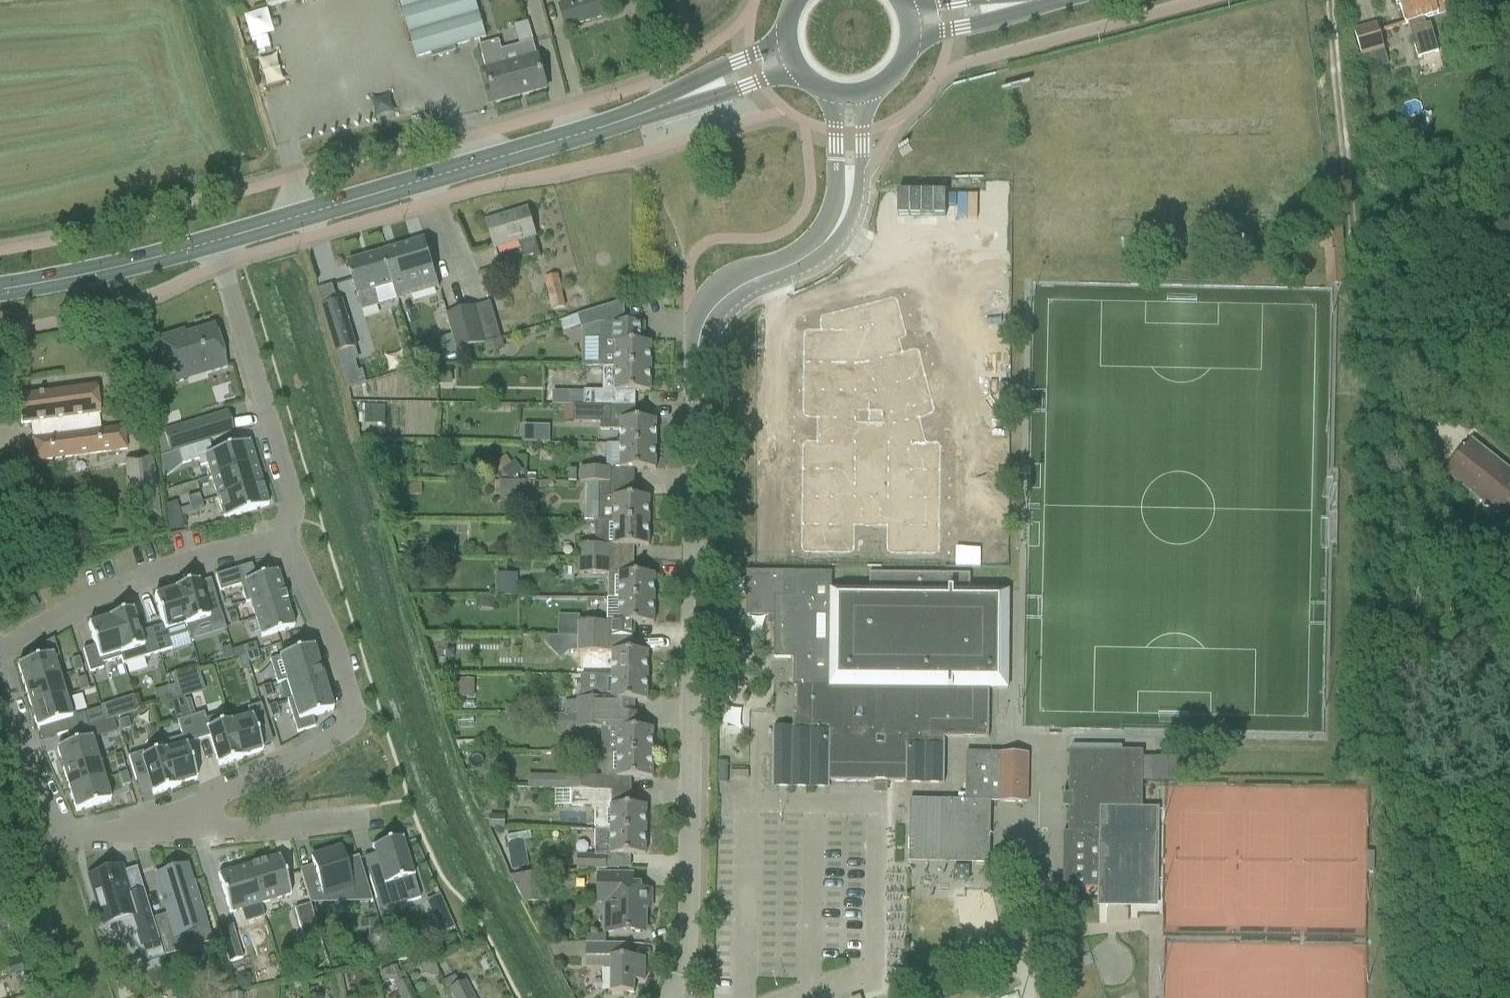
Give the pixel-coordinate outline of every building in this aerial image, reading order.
[(267,8),(295,0),(265,0),(267,8)] [(417,58),(486,38),(474,0),(399,0),(417,58)] [(560,7),(566,28),(606,17),(601,0),(558,0),(560,7)] [(1405,25),(1408,25),(1422,20),(1446,13),(1442,0),(1398,0),(1405,25)] [(267,9),(243,15),(249,40),(274,34),(267,9)] [(1354,32),(1361,57),(1384,50),(1377,25),(1354,32)] [(1433,37),(1413,43),(1417,59),(1438,53),(1433,37)] [(499,42),(479,47),(495,104),(546,90),(533,43),(519,47),(502,51),(499,42)] [(488,223),(493,242),(496,250),(519,243),(524,259),(533,256),(535,260),(541,259),(527,211),(488,223)] [(425,241),(388,252),(392,267),(388,268),(398,301),(439,288),(425,241)] [(392,267),(388,252),(347,264),(361,312),(398,301),(388,268),(392,267)] [(545,278),(552,310),(566,307),(559,275),(545,278)] [(337,301),(322,305),(336,354),(356,348),(342,300),(337,301)] [(804,446),(800,547),(801,549),(801,550),(802,552),(804,552),(806,553),(848,554),(850,554),(851,553),(853,552),(853,551),(854,549),(854,526),(861,527),(867,529),(879,527),(886,527),(886,550),(886,552),(887,553),(888,554),(889,555),(891,555),(934,557),(935,557),(937,556),(938,555),(939,553),(939,552),(942,450),(942,448),(941,447),(940,446),(939,445),(937,445),(927,444),(923,421),(934,417),(936,416),(937,415),(938,414),(938,412),(938,411),(923,353),(923,352),(922,350),(920,350),(918,349),(917,350),(902,355),(899,342),(901,341),(903,341),(904,340),(905,338),(905,337),(905,335),(897,305),(897,303),(895,302),(894,301),(893,301),(891,301),(829,315),(827,316),(826,316),(825,317),(825,319),(825,320),(824,329),(813,329),(811,329),(810,330),(808,331),(808,333),(807,334),(805,408),(805,409),(805,410),(806,411),(807,412),(808,413),(820,419),(819,441),(809,441),(807,441),(806,442),(805,443),(804,444),(804,446)] [(624,325),(624,323),(625,302),(577,316),(581,328),(594,324),(599,324),(624,325)] [(502,340),(491,303),(474,308),(485,345),(502,340)] [(485,345),(474,308),(448,316),(458,353),(485,345)] [(651,368),(651,344),(644,344),(644,324),(624,323),(624,325),(599,324),(599,352),(602,352),(602,368),(651,368)] [(185,334),(156,343),(170,389),(228,371),(215,330),(186,338),(185,334)] [(573,405),(573,406),(611,407),(611,392),(651,393),(651,368),(602,368),(602,391),(583,390),(583,393),(583,406),(573,405)] [(30,438),(33,460),(126,448),(123,428),(102,431),(96,387),(17,397),(21,425),(29,424),(31,438),(30,438)] [(490,391),(490,403),(499,403),(499,391),(490,391)] [(583,393),(573,393),(573,405),(583,406),(583,393)] [(621,430),(621,445),(656,446),(656,421),(611,421),(611,407),(573,406),(573,422),(599,423),(599,430),(621,430)] [(366,408),(366,424),(384,424),(385,408),(366,408)] [(227,412),(163,432),(169,453),(234,433),(227,412)] [(549,443),(549,425),(523,424),(522,442),(549,443)] [(208,442),(177,451),(181,465),(198,460),(200,468),(207,465),(211,478),(255,464),(248,443),(211,454),(208,442)] [(656,446),(621,445),(621,470),(656,470),(656,446)] [(1503,519),(1509,510),(1509,473),(1475,445),(1450,476),(1503,519)] [(386,447),(386,458),(397,458),(397,447),(386,447)] [(123,462),(132,519),(159,515),(152,458),(123,462)] [(255,464),(211,478),(217,498),(261,485),(255,464)] [(437,468),(437,478),(457,477),(457,468),(437,468)] [(598,483),(598,484),(610,484),(610,470),(579,469),(579,482),(598,483)] [(525,499),(525,480),(498,481),(498,499),(525,499)] [(420,483),(409,483),(409,494),(420,494),(420,483)] [(593,522),(649,523),(649,498),(610,498),(610,484),(598,484),(598,521),(593,522)] [(261,485),(217,498),(224,520),(268,507),(261,485)] [(199,496),(187,499),(189,507),(201,503),(199,496)] [(201,503),(189,507),(192,515),(203,511),(201,503)] [(579,545),(578,561),(610,561),(610,547),(649,547),(649,523),(593,522),(593,528),(594,534),(597,546),(579,545)] [(578,574),(609,575),(610,561),(578,561),(578,574)] [(251,565),(215,577),(220,593),(240,586),(245,603),(250,602),(282,592),(276,572),(255,579),(251,565)] [(1008,690),(1009,591),(968,591),(968,576),(869,574),(869,588),(830,588),(830,573),(746,572),(746,617),(774,617),(774,659),(794,659),(793,687),(799,688),(799,701),(989,703),(989,690),(1008,690)] [(609,575),(609,600),(654,600),(655,575),(635,575),(609,575)] [(197,583),(175,590),(191,644),(192,643),(187,626),(221,616),(214,593),(202,597),(197,583)] [(162,627),(150,630),(158,654),(171,650),(168,641),(188,635),(191,644),(175,590),(174,590),(174,591),(153,597),(162,627)] [(282,592),(250,602),(255,619),(287,609),(285,602),(286,602),(284,594),(283,595),(282,592)] [(477,598),(476,608),(493,609),(493,598),(477,598)] [(609,623),(609,638),(633,638),(633,624),(654,624),(654,600),(609,600),(609,624),(609,623)] [(287,609),(255,619),(261,638),(293,628),(287,609)] [(132,611),(109,618),(123,665),(158,654),(150,630),(139,634),(132,611)] [(234,613),(227,615),(230,626),(238,624),(234,613)] [(94,647),(82,650),(90,674),(103,669),(101,665),(121,659),(122,665),(123,665),(109,618),(108,619),(109,620),(88,626),(94,647)] [(609,638),(609,623),(577,623),(577,638),(609,638)] [(579,638),(578,652),(582,652),(609,653),(609,638),(579,638)] [(32,662),(17,666),(24,688),(58,678),(52,658),(58,657),(53,640),(29,653),(29,654),(32,662)] [(254,644),(243,648),(245,656),(257,652),(254,644)] [(229,647),(220,650),(223,661),(232,658),(229,647)] [(313,648),(269,661),(276,684),(277,685),(286,682),(285,681),(320,670),(319,668),(321,667),(319,659),(316,659),(313,648)] [(257,652),(245,656),(248,663),(259,660),(257,652)] [(648,677),(648,652),(613,652),(613,659),(597,658),(597,676),(597,677),(648,677)] [(245,656),(237,659),(241,670),(249,668),(245,656)] [(721,697),(735,697),(735,675),(739,675),(739,658),(722,658),(721,697)] [(79,659),(71,661),(74,672),(82,670),(79,659)] [(197,670),(172,678),(174,687),(178,699),(204,691),(197,670)] [(320,670),(285,681),(286,682),(291,700),(326,690),(320,670)] [(578,700),(578,715),(608,715),(638,716),(641,716),(641,715),(638,715),(635,715),(635,701),(647,702),(648,677),(597,677),(597,695),(612,695),(612,701),(608,701),(608,700),(578,700)] [(58,678),(24,688),(28,699),(30,708),(64,697),(64,696),(58,678)] [(85,678),(77,681),(80,692),(88,689),(85,678)] [(269,686),(262,688),(265,700),(273,697),(269,686)] [(174,687),(163,690),(167,703),(178,699),(174,687)] [(291,700),(287,701),(287,702),(297,734),(312,729),(315,728),(315,727),(312,718),(332,712),(326,690),(291,700)] [(31,710),(28,711),(31,719),(33,719),(36,727),(37,730),(55,725),(58,737),(88,728),(84,715),(76,717),(69,696),(69,695),(64,696),(64,697),(30,708),(31,710)] [(944,783),(945,739),(989,739),(989,703),(799,701),(798,714),(793,714),(793,730),(773,730),(772,787),(830,787),(830,782),(944,783)] [(111,704),(100,707),(102,715),(104,722),(116,719),(111,704)] [(229,718),(228,719),(241,760),(242,760),(241,758),(262,752),(256,731),(267,728),(260,705),(247,709),(248,712),(229,718)] [(275,705),(268,708),(271,719),(279,717),(275,705)] [(203,714),(190,718),(197,742),(209,738),(218,767),(241,760),(228,719),(229,718),(227,714),(205,721),(203,714)] [(608,715),(578,715),(578,729),(608,729),(612,729),(612,734),(601,733),(601,754),(602,754),(653,754),(653,730),(640,729),(641,716),(638,716),(608,715)] [(162,742),(161,742),(162,747),(175,788),(176,788),(175,787),(196,781),(185,745),(197,742),(190,718),(177,722),(181,737),(162,743),(162,742)] [(129,719),(118,723),(121,732),(132,729),(129,719)] [(104,722),(93,726),(95,733),(107,730),(104,722)] [(70,745),(56,750),(60,762),(57,762),(60,771),(63,770),(63,773),(98,762),(98,763),(102,761),(95,738),(91,739),(88,728),(67,734),(70,745)] [(161,747),(128,758),(135,781),(147,777),(152,795),(175,788),(162,747),(161,747)] [(1068,833),(1068,889),(1077,889),(1081,889),(1100,889),(1106,889),(1106,908),(1108,908),(1108,906),(1110,906),(1129,906),(1129,904),(1127,904),(1127,890),(1142,890),(1142,835),(1156,835),(1156,810),(1159,810),(1159,809),(1142,808),(1143,786),(1143,782),(1143,780),(1143,752),(1069,751),(1069,754),(1069,794),(1073,794),(1073,808),(1069,808),(1068,833)] [(990,865),(991,803),(1027,804),(1028,754),(966,753),(965,802),(910,800),(909,854),(972,856),(972,864),(990,865)] [(571,791),(571,792),(608,792),(608,791),(603,791),(603,779),(618,779),(618,778),(652,779),(653,754),(602,754),(602,777),(565,776),(564,791),(571,791)] [(121,755),(113,757),(116,769),(124,767),(121,755)] [(1143,780),(1143,782),(1178,783),(1178,780),(1179,758),(1144,757),(1143,780)] [(98,762),(63,773),(69,790),(103,779),(98,763),(98,762)] [(718,766),(717,784),(727,784),(728,766),(718,766)] [(126,773),(119,776),(122,787),(130,785),(126,773)] [(103,779),(69,790),(76,812),(110,802),(103,779)] [(598,830),(598,831),(646,831),(646,807),(612,806),(612,792),(608,792),(571,792),(571,806),(590,806),(595,811),(595,830),(598,830)] [(490,830),(505,830),(505,817),(490,817),(490,830)] [(646,831),(598,831),(598,855),(577,855),(577,870),(606,871),(606,858),(612,858),(612,856),(646,856),(646,831)] [(506,836),(511,870),(528,867),(524,841),(532,840),(530,832),(506,836)] [(380,874),(369,877),(375,898),(401,891),(405,904),(420,900),(413,877),(414,877),(413,875),(412,875),(402,840),(402,839),(372,848),(372,849),(373,849),(380,874)] [(341,850),(310,859),(322,897),(351,888),(356,902),(370,902),(370,903),(372,903),(358,857),(344,861),(341,850)] [(279,857),(248,867),(260,905),(291,896),(279,857)] [(186,867),(155,877),(168,917),(174,938),(204,929),(200,913),(191,885),(194,884),(194,882),(191,883),(186,867)] [(248,867),(218,876),(229,914),(260,905),(248,867)] [(119,868),(89,878),(103,924),(132,915),(138,934),(129,936),(147,961),(163,956),(143,890),(127,895),(119,868)] [(308,870),(300,873),(309,901),(317,899),(308,870)] [(511,877),(525,905),(547,904),(545,874),(511,877)] [(633,891),(633,875),(598,875),(598,902),(612,902),(612,933),(646,934),(646,908),(651,908),(651,891),(633,891)] [(439,895),(425,901),(432,916),(446,910),(439,895)] [(310,905),(294,910),(304,944),(320,939),(310,905)] [(232,926),(218,930),(228,963),(242,959),(232,926)] [(629,958),(629,945),(586,944),(586,968),(612,967),(611,994),(634,994),(635,982),(644,982),(645,958),(629,958)] [(1057,949),(1046,952),(1049,964),(1061,960),(1057,949)] [(1029,961),(1033,971),(1044,967),(1041,957),(1029,961)] [(396,988),(400,997),(413,997),(406,983),(402,973),(391,978),(396,988)] [(236,976),(235,984),(241,990),(249,987),(250,979),(244,974),(236,976)] [(449,995),(451,997),(471,997),(464,984),(448,992),(449,995)]
